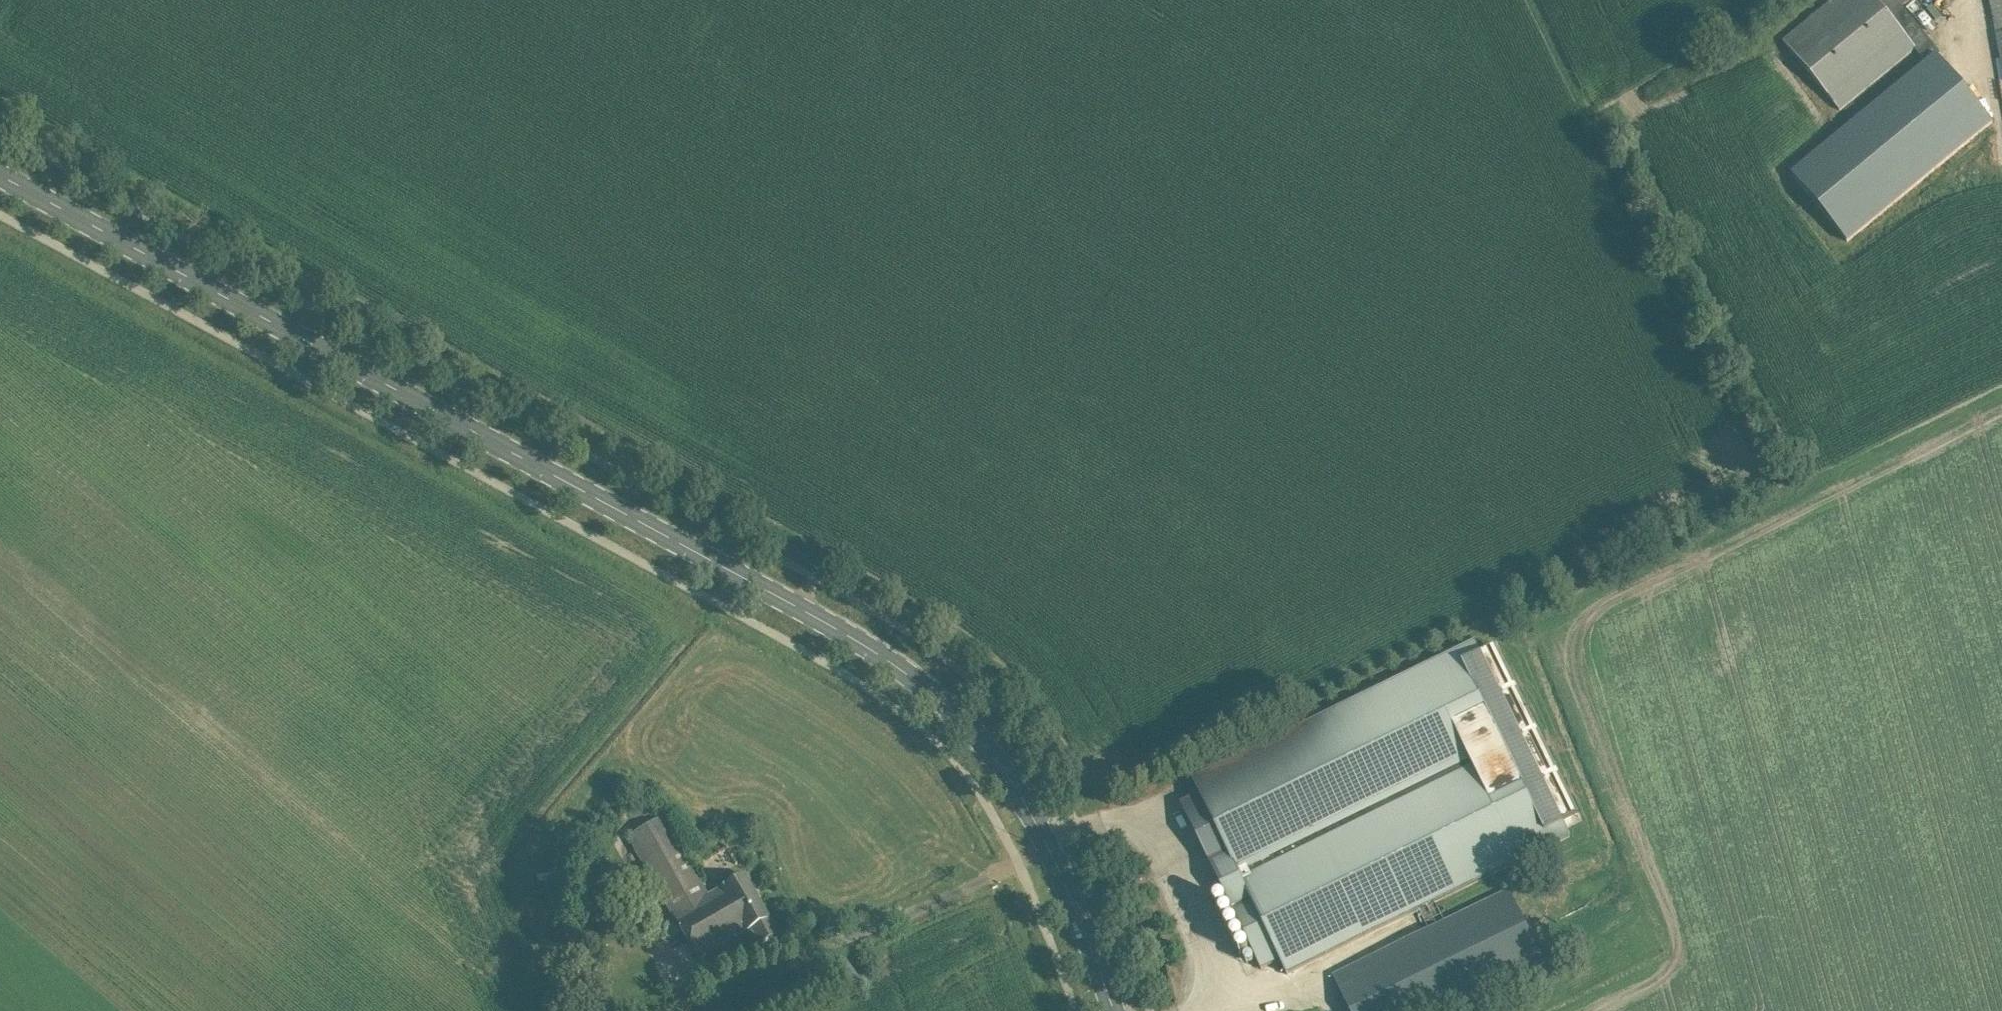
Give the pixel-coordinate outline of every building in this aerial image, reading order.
[(1783,41),(1841,112),(1916,50),(1926,62),(1792,173),(1849,243),(1994,123),(1936,55),(1940,52),(1903,7),(1912,0),(1833,0),(1783,41)] [(2001,67),(2001,0),(1990,0),(2001,67)] [(1200,796),(1181,805),(1261,970),(1280,961),(1287,975),(1571,839),(1477,644),(1193,782),(1200,796)] [(629,835),(698,958),(752,928),(761,944),(778,935),(744,876),(708,896),(663,817),(629,835)] [(1350,1010),(1445,1010),(1547,961),(1512,889),(1333,976),(1350,1010)] [(725,998),(705,1010),(733,1010),(725,998)]
